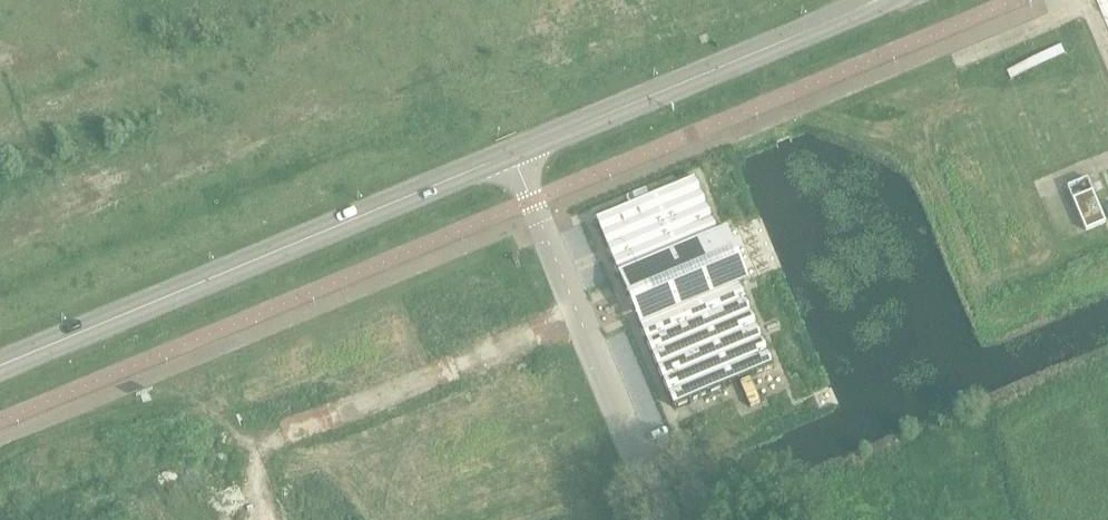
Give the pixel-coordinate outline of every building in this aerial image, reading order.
[(649,198),(596,221),(619,276),(636,269),(644,289),(640,291),(644,300),(648,299),(656,319),(640,326),(674,408),(727,386),(722,373),(732,368),(737,382),(738,382),(750,376),(774,366),(741,285),(749,282),(727,229),(719,233),(696,178),(678,186),(659,194),(665,207),(655,211),(649,198)] [(1092,191),(1072,199),(1086,231),(1106,223),(1092,191)] [(754,378),(740,384),(750,409),(765,403),(754,378)]
